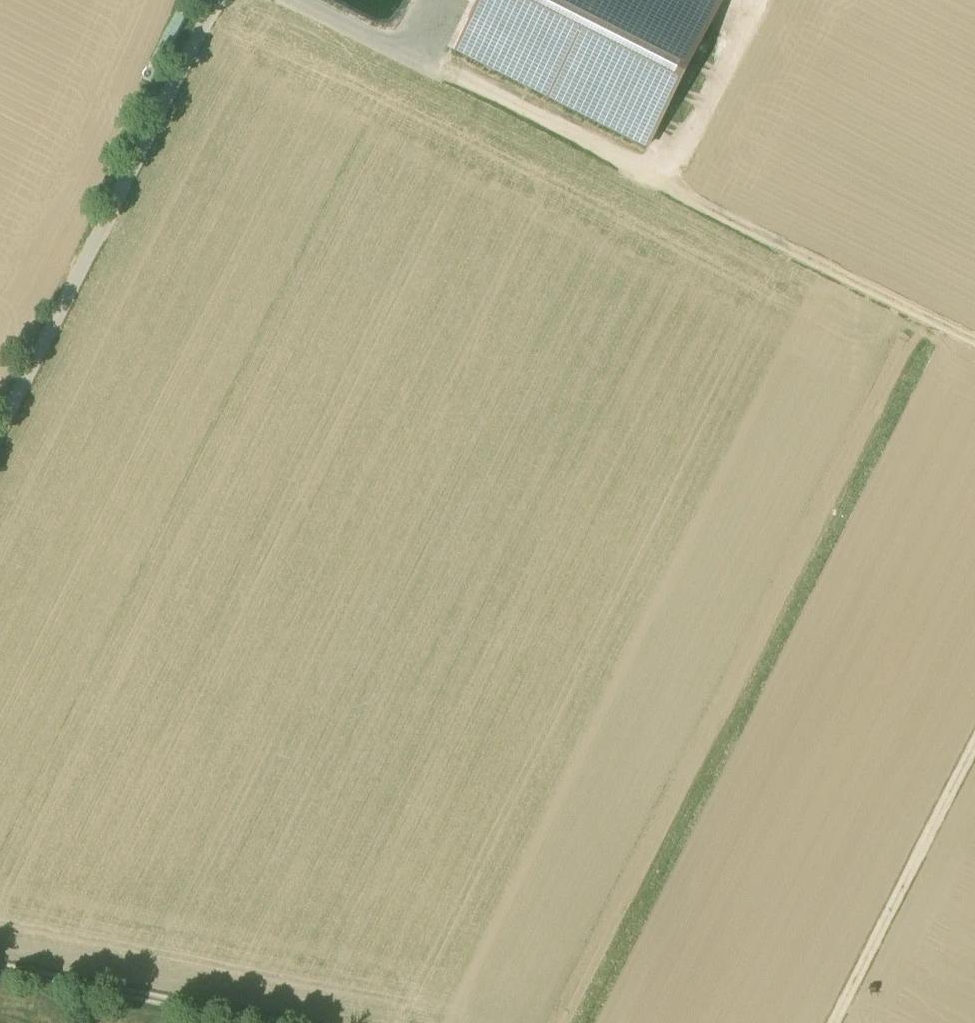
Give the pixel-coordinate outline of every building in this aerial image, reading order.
[(454,51),(648,149),(722,4),(714,0),(479,0),(454,51)]
